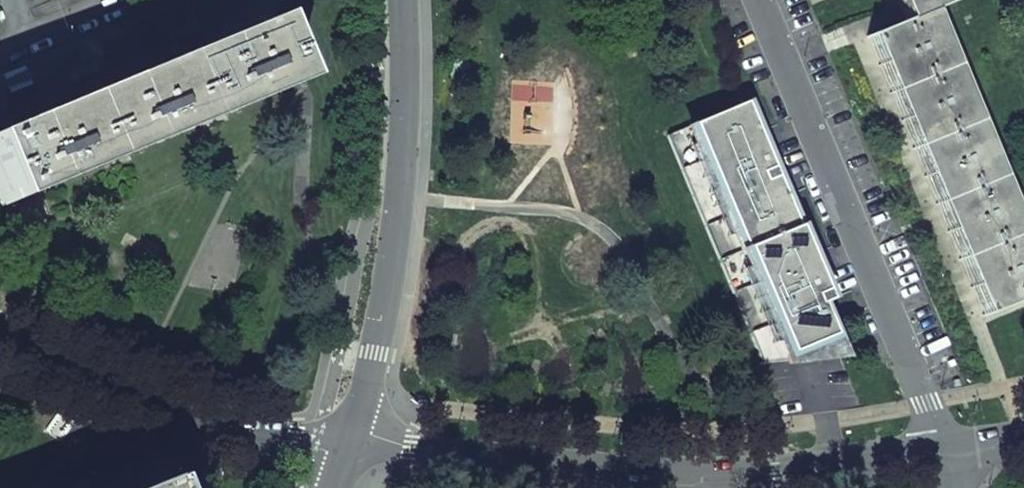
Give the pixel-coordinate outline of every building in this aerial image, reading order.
[(905,19),(930,9),(951,0),(897,0),(905,19)] [(981,314),(1023,296),(1023,236),(930,9),(905,19),(866,35),(981,314)] [(0,133),(0,206),(1,208),(293,87),(266,23),(224,40),(221,32),(213,35),(205,38),(209,46),(128,80),(124,72),(117,75),(109,78),(112,87),(31,120),(27,112),(20,115),(12,118),(15,127),(0,133)] [(664,134),(760,363),(787,359),(782,347),(810,335),(818,355),(835,353),(815,304),(824,301),(813,274),(805,256),(741,102),(664,134)] [(40,199),(20,207),(27,225),(47,217),(40,199)] [(805,256),(813,274),(820,271),(814,252),(805,256)] [(782,347),(787,359),(818,355),(810,335),(782,347)]
